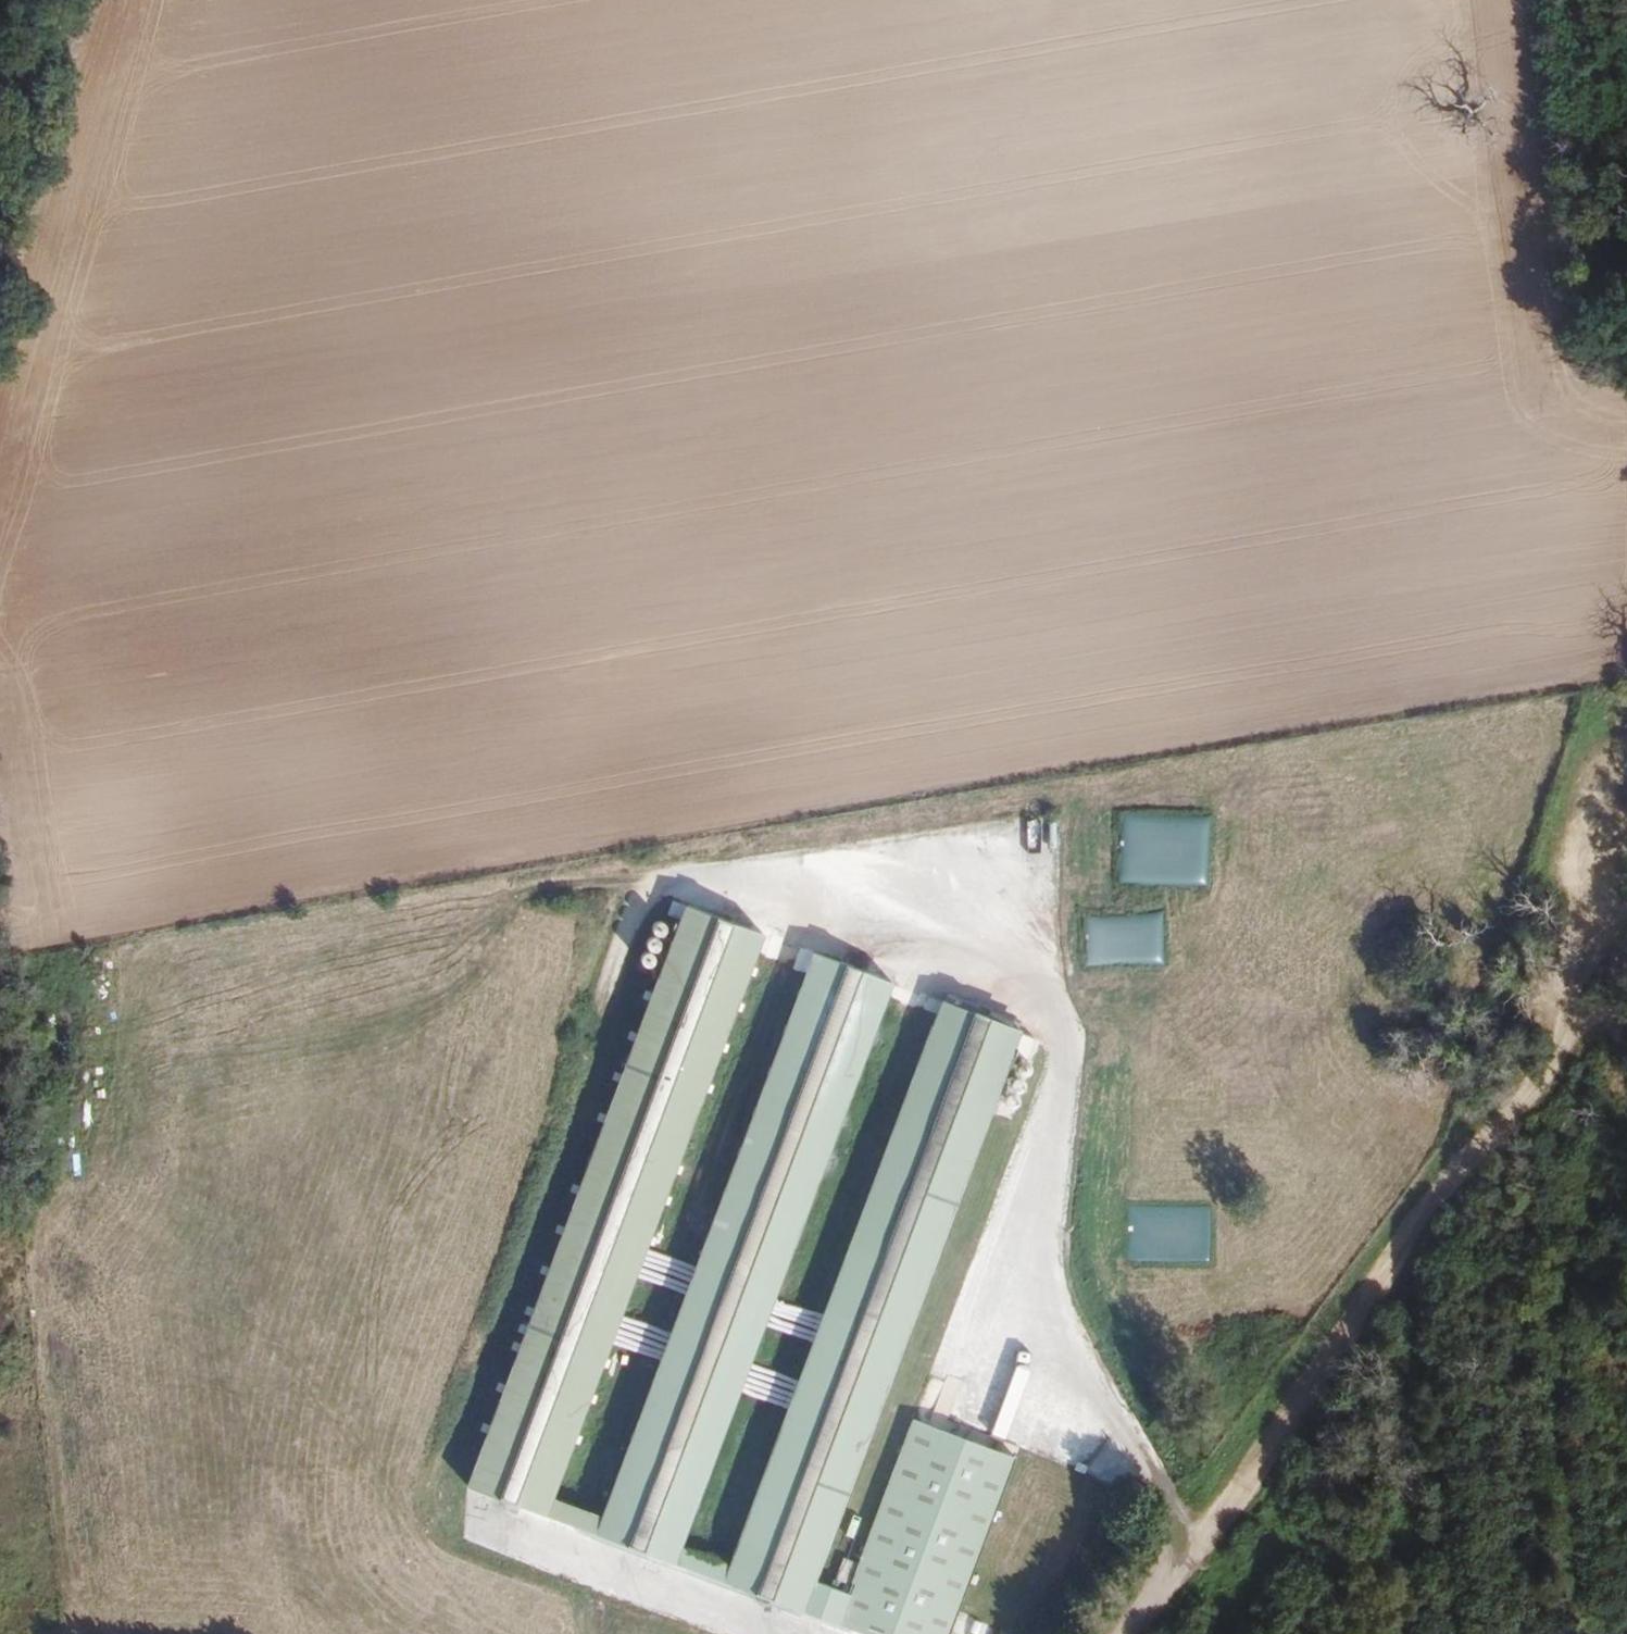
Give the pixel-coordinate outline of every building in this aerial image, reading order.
[(894,992),(814,962),(604,1521),(555,1503),(765,944),(687,914),(472,1492),(850,1633),(953,1633),(1016,1467),(915,1429),(851,1600),(816,1586),(1021,1038),(943,1010),(733,1570),(684,1552),(894,992)]
